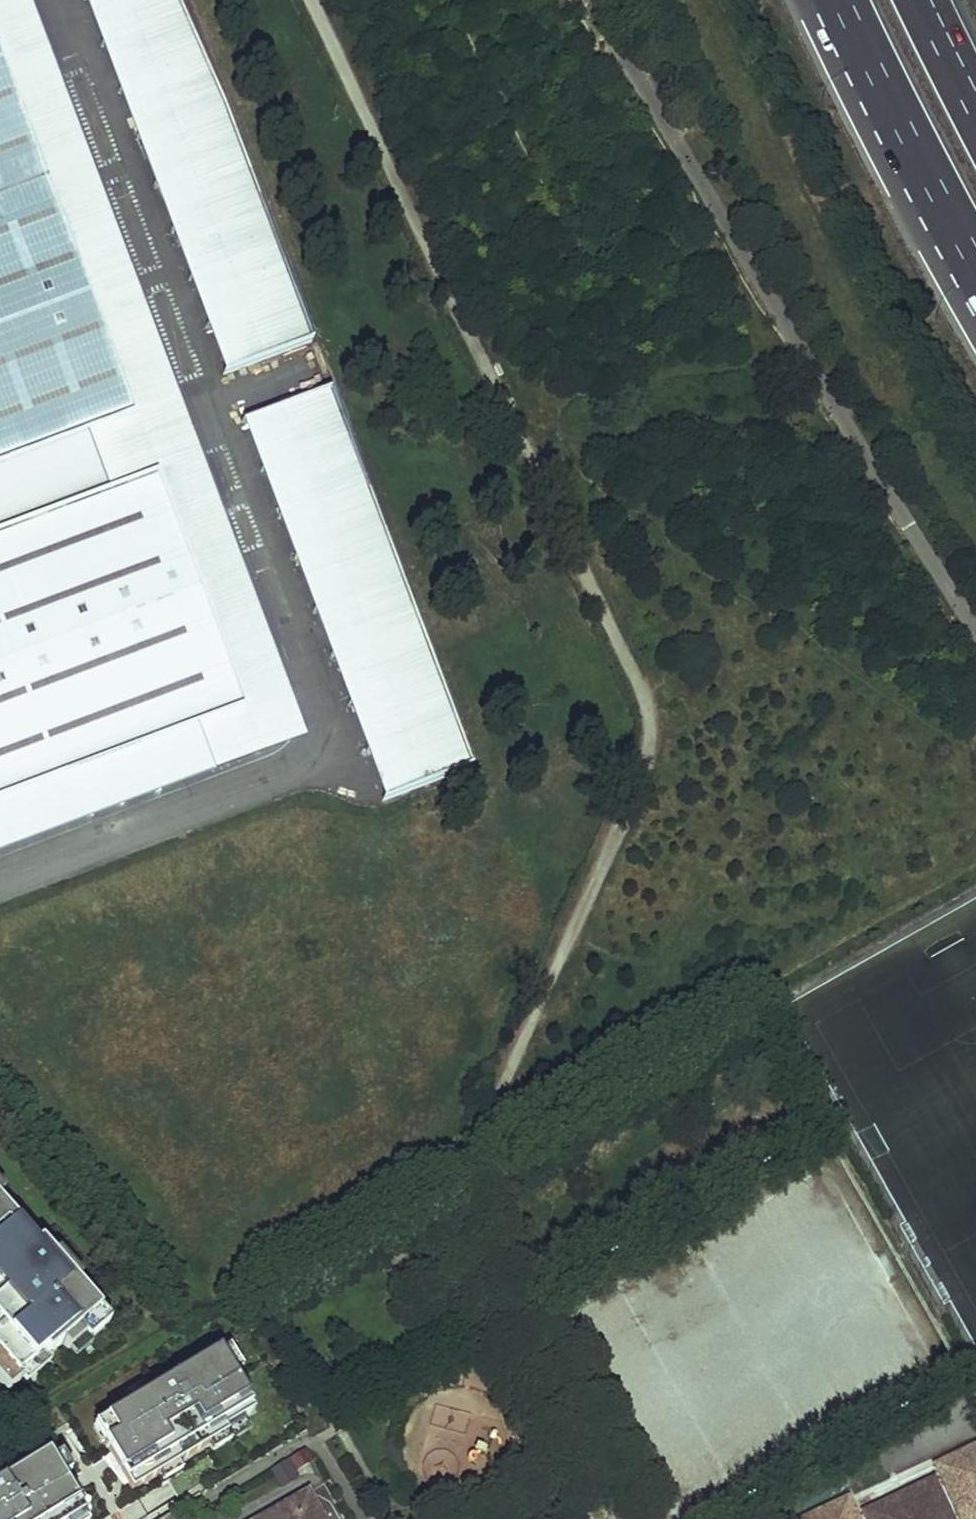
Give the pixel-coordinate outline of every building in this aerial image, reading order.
[(257,757),(306,738),(27,0),(0,0),(0,78),(129,420),(81,438),(104,498),(152,480),(257,757)] [(223,375),(311,342),(223,107),(176,0),(82,0),(223,375)] [(257,757),(152,480),(104,498),(81,438),(129,420),(0,78),(0,854),(257,757)] [(241,425),(382,802),(471,769),(330,392),(241,425)] [(6,1303),(0,1309),(0,1381),(15,1397),(64,1353),(73,1363),(111,1329),(0,1207),(0,1297),(6,1303)] [(242,1368),(228,1346),(219,1351),(232,1373),(242,1368)] [(129,1403),(106,1417),(142,1477),(158,1467),(156,1465),(174,1454),(176,1456),(207,1437),(242,1416),(254,1409),(232,1373),(219,1351),(218,1349),(148,1392),(129,1403)] [(142,1383),(124,1394),(129,1403),(148,1392),(142,1383)] [(214,1449),(248,1428),(242,1416),(207,1437),(214,1449)] [(934,1465),(940,1479),(934,1482),(939,1493),(952,1518),(975,1518),(975,1445),(934,1465)] [(83,1514),(47,1453),(0,1482),(0,1518),(76,1518),(83,1514)] [(156,1465),(158,1467),(162,1474),(180,1463),(176,1456),(174,1454),(156,1465)] [(116,1504),(123,1518),(132,1518),(219,1479),(210,1461),(116,1504)] [(862,1511),(866,1518),(887,1518),(885,1515),(900,1508),(904,1517),(911,1514),(904,1499),(921,1491),(925,1500),(939,1493),(934,1482),(933,1479),(862,1511)] [(308,1490),(277,1507),(282,1516),(277,1518),(325,1518),(308,1490)] [(939,1493),(925,1500),(921,1491),(904,1499),(911,1514),(904,1517),(900,1508),(885,1515),(887,1518),(952,1518),(939,1493)] [(862,1511),(854,1493),(799,1518),(866,1518),(862,1511)] [(277,1507),(256,1518),(277,1518),(282,1516),(277,1507)]
